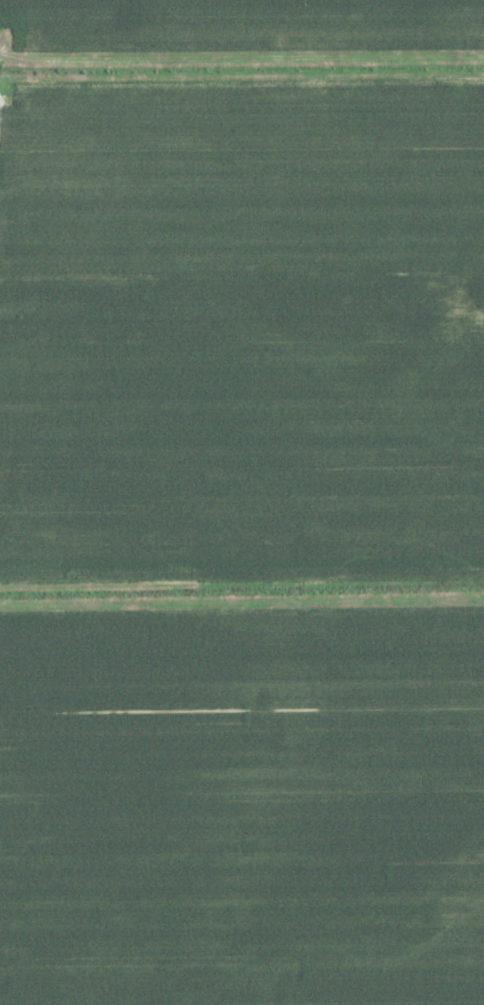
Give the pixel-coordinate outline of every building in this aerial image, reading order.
[(130,301),(142,309),(150,297),(137,289),(130,301)]
